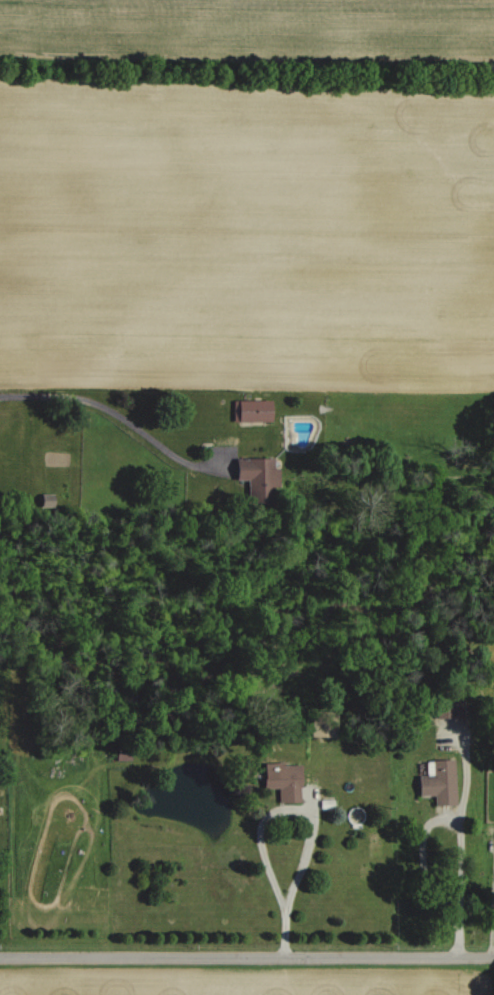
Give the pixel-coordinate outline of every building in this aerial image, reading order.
[(271,399),(233,400),(234,421),(271,421),(271,399)] [(233,458),(270,457),(271,500),(244,500),(244,490),(244,483),(234,483),(233,458)] [(39,494),(39,506),(51,505),(51,493),(39,494)] [(454,759),(426,760),(426,775),(418,775),(419,795),(434,795),(434,805),(456,804),(454,759)] [(301,802),(300,763),(263,764),(264,788),(278,788),(279,802),(301,802)]
